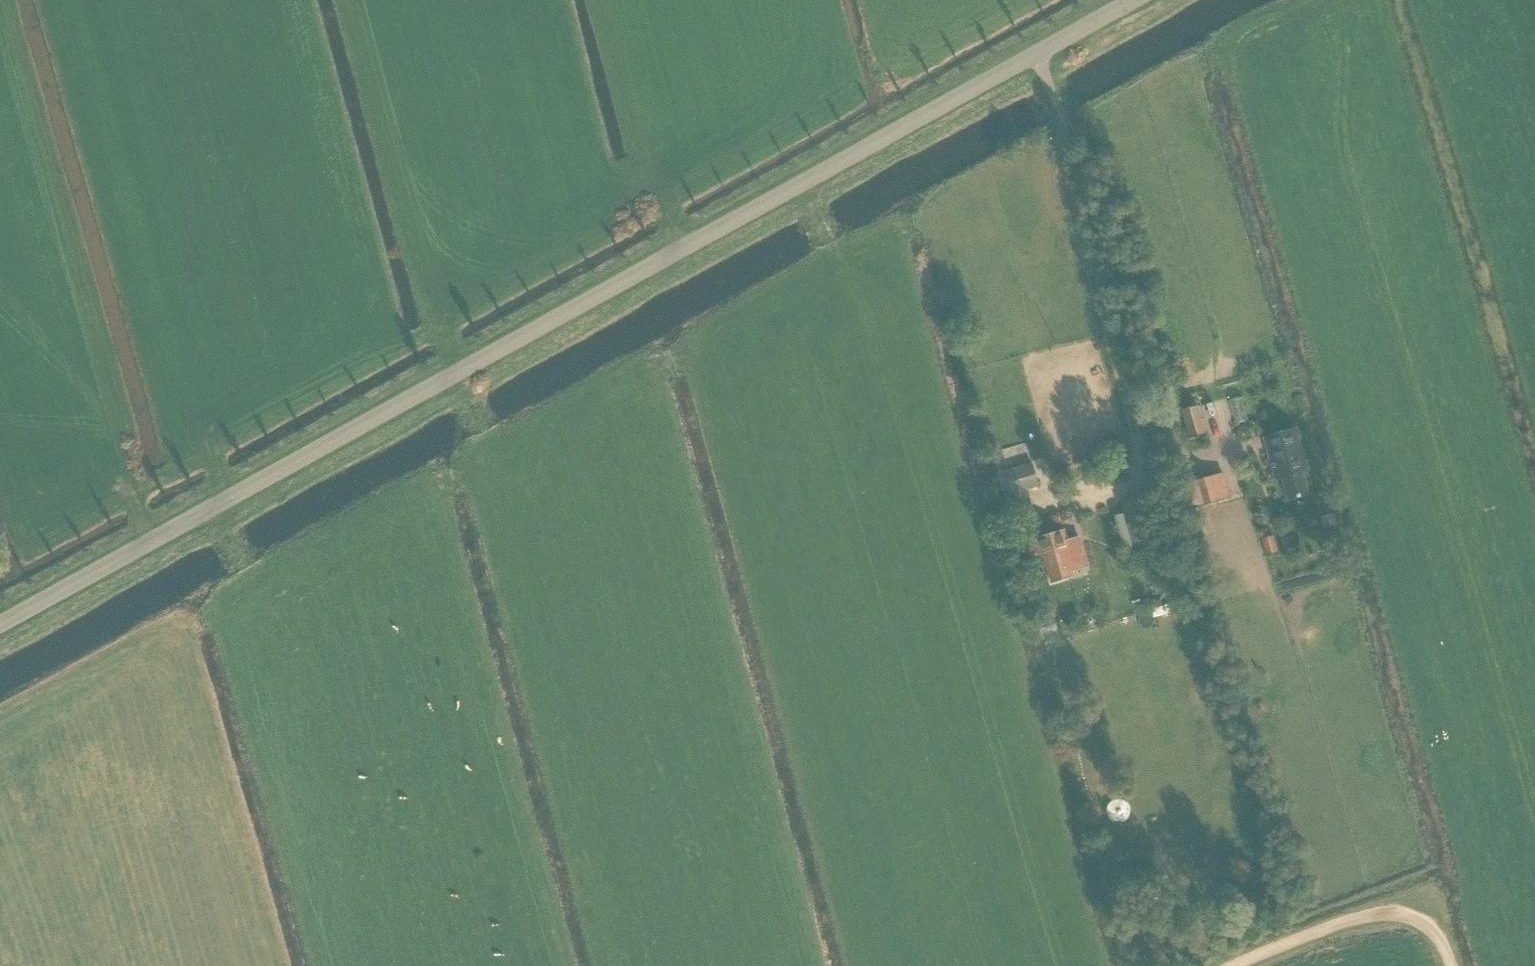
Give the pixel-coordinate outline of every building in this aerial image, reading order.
[(1231,399),(1237,423),(1250,420),(1244,396),(1231,399)] [(1205,432),(1197,406),(1182,411),(1190,437),(1205,432)] [(1301,472),(1308,470),(1295,428),(1263,437),(1275,479),(1281,478),(1288,501),(1308,495),(1301,472)] [(998,474),(1014,526),(1036,519),(1027,490),(1040,486),(1032,463),(998,474)] [(1191,507),(1229,497),(1224,474),(1185,484),(1191,507)] [(1145,498),(1125,503),(1135,542),(1155,537),(1145,498)] [(1204,510),(1188,515),(1193,533),(1209,528),(1204,510)] [(1071,572),(1087,567),(1078,536),(1066,540),(1063,530),(1033,538),(1039,560),(1044,558),(1051,583),(1072,576),(1071,572)] [(1264,549),(1276,546),(1273,536),(1261,538),(1264,549)]
